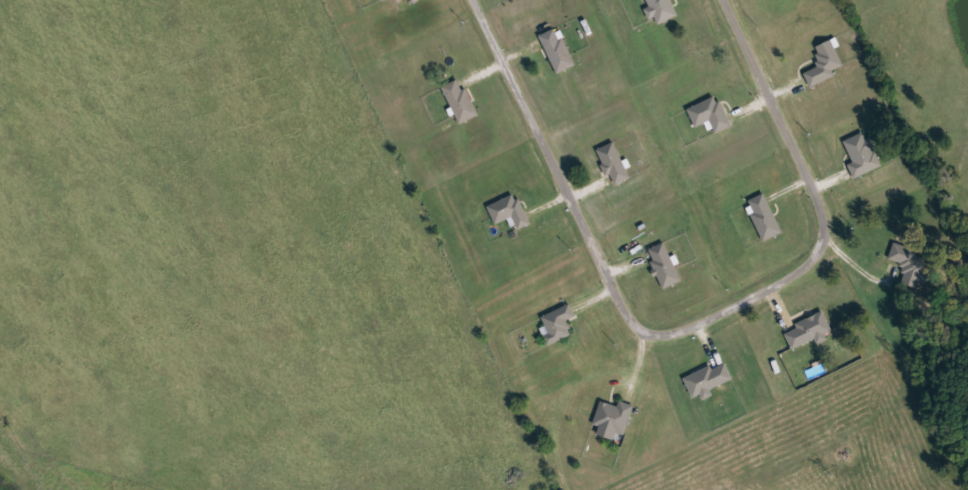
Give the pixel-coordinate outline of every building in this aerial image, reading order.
[(650,8),(647,0),(671,0),(678,16),(656,26),(648,9),(650,8)] [(539,37),(557,28),(576,66),(558,75),(539,37)] [(814,48),(832,41),(843,66),(833,70),(835,77),(810,87),(804,73),(822,66),(814,48)] [(443,88),(457,81),(462,90),(467,88),(479,116),(460,125),(443,88)] [(688,110),(717,96),(732,126),(716,134),(710,121),(696,128),(688,110)] [(854,163),(844,141),(866,131),(883,166),(854,179),(848,166),(854,163)] [(615,186),(597,151),(614,143),(631,178),(615,186)] [(496,225),(488,207),(517,193),(531,224),(519,230),(512,217),(496,225)] [(782,232),(763,241),(746,202),(765,193),(782,232)] [(647,250),(664,242),(682,280),(664,289),(647,250)] [(919,250),(917,256),(930,260),(921,286),(902,280),(907,265),(888,259),(894,242),(919,250)] [(542,317),(570,304),(576,316),(568,320),(574,334),(548,345),(544,336),(549,333),(542,317)] [(832,331),(822,335),(824,338),(793,351),(784,330),(825,313),(832,331)] [(684,379),(711,366),(713,370),(726,364),(733,380),(711,390),(714,396),(705,400),(703,395),(693,399),(684,379)] [(634,406),(623,442),(593,433),(603,401),(619,406),(620,402),(634,406)]
